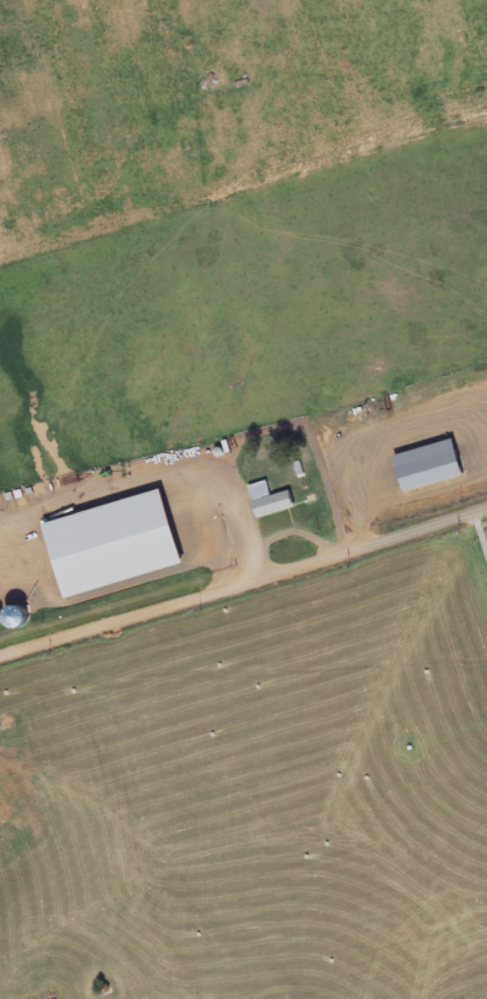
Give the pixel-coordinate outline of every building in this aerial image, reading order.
[(393,457),(403,494),(462,479),(453,443),(393,457)] [(295,511),(290,493),(271,498),(267,484),(249,488),(257,521),(295,511)]
